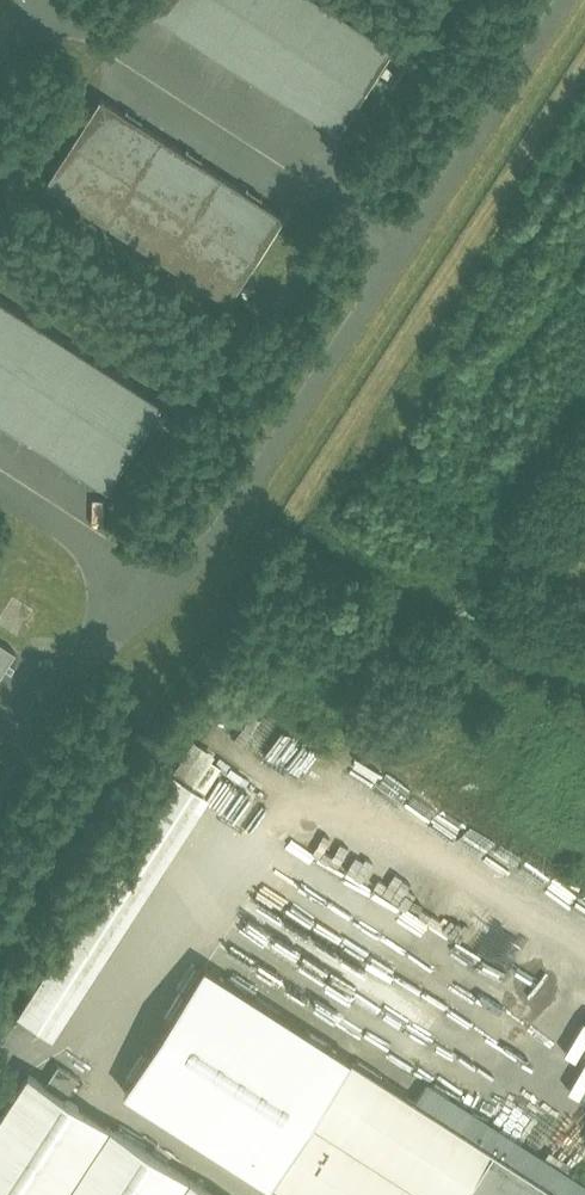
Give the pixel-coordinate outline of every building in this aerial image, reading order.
[(321,0),(169,0),(160,15),(183,30),(179,36),(195,46),(199,40),(244,70),(240,76),(256,86),(260,80),(304,109),(300,114),(315,124),(319,119),(341,133),(396,49),(321,0)] [(146,121),(131,111),(128,115),(105,100),(50,184),(230,302),(285,218),(263,203),(267,198),(252,188),(248,194),(204,165),(207,161),(191,150),(188,155),(143,125),(146,121)] [(0,300),(0,420),(10,427),(6,433),(22,443),(26,437),(69,466),(66,471),(80,481),(84,475),(107,490),(162,405),(0,300)] [(7,670),(14,674),(17,670),(10,665),(17,655),(0,645),(0,681),(7,670)] [(191,739),(172,768),(193,782),(212,752),(191,739)] [(91,877),(13,1017),(57,1042),(198,789),(165,771),(130,834),(91,834),(91,877)] [(218,973),(138,1096),(291,1194),(562,1194),(218,973)] [(31,1072),(0,1120),(0,1194),(220,1194),(31,1072)] [(582,1086),(571,1109),(582,1114),(584,1107),(584,1087),(584,1088),(582,1086)]
